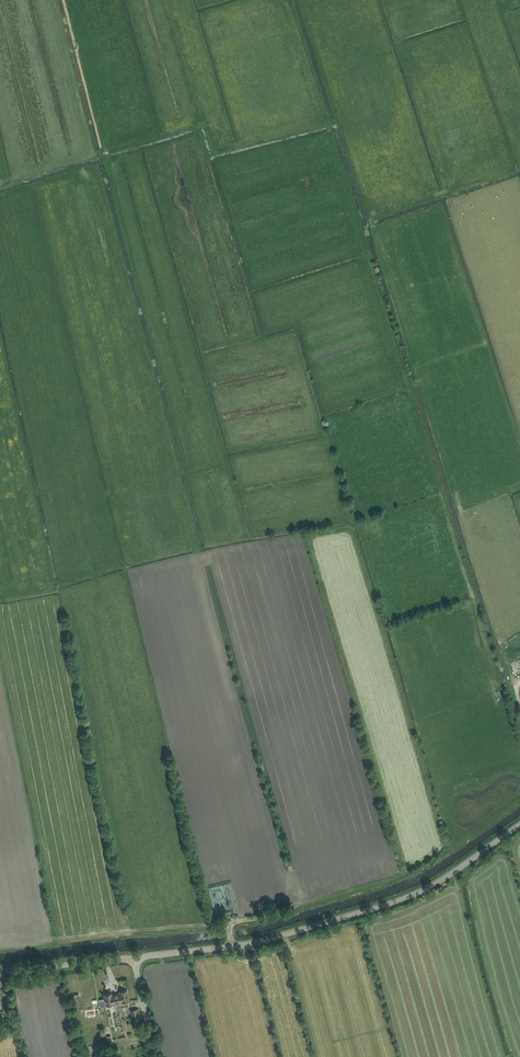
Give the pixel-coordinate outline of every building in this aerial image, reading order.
[(116,995),(117,1003),(121,1002),(121,1003),(129,1001),(127,990),(119,992),(119,994),(116,995)] [(117,1003),(116,995),(112,996),(112,993),(104,995),(104,999),(100,1000),(102,1006),(106,1005),(106,1006),(114,1004),(117,1003)] [(141,1020),(140,1017),(139,1008),(130,1010),(133,1022),(141,1020)]
